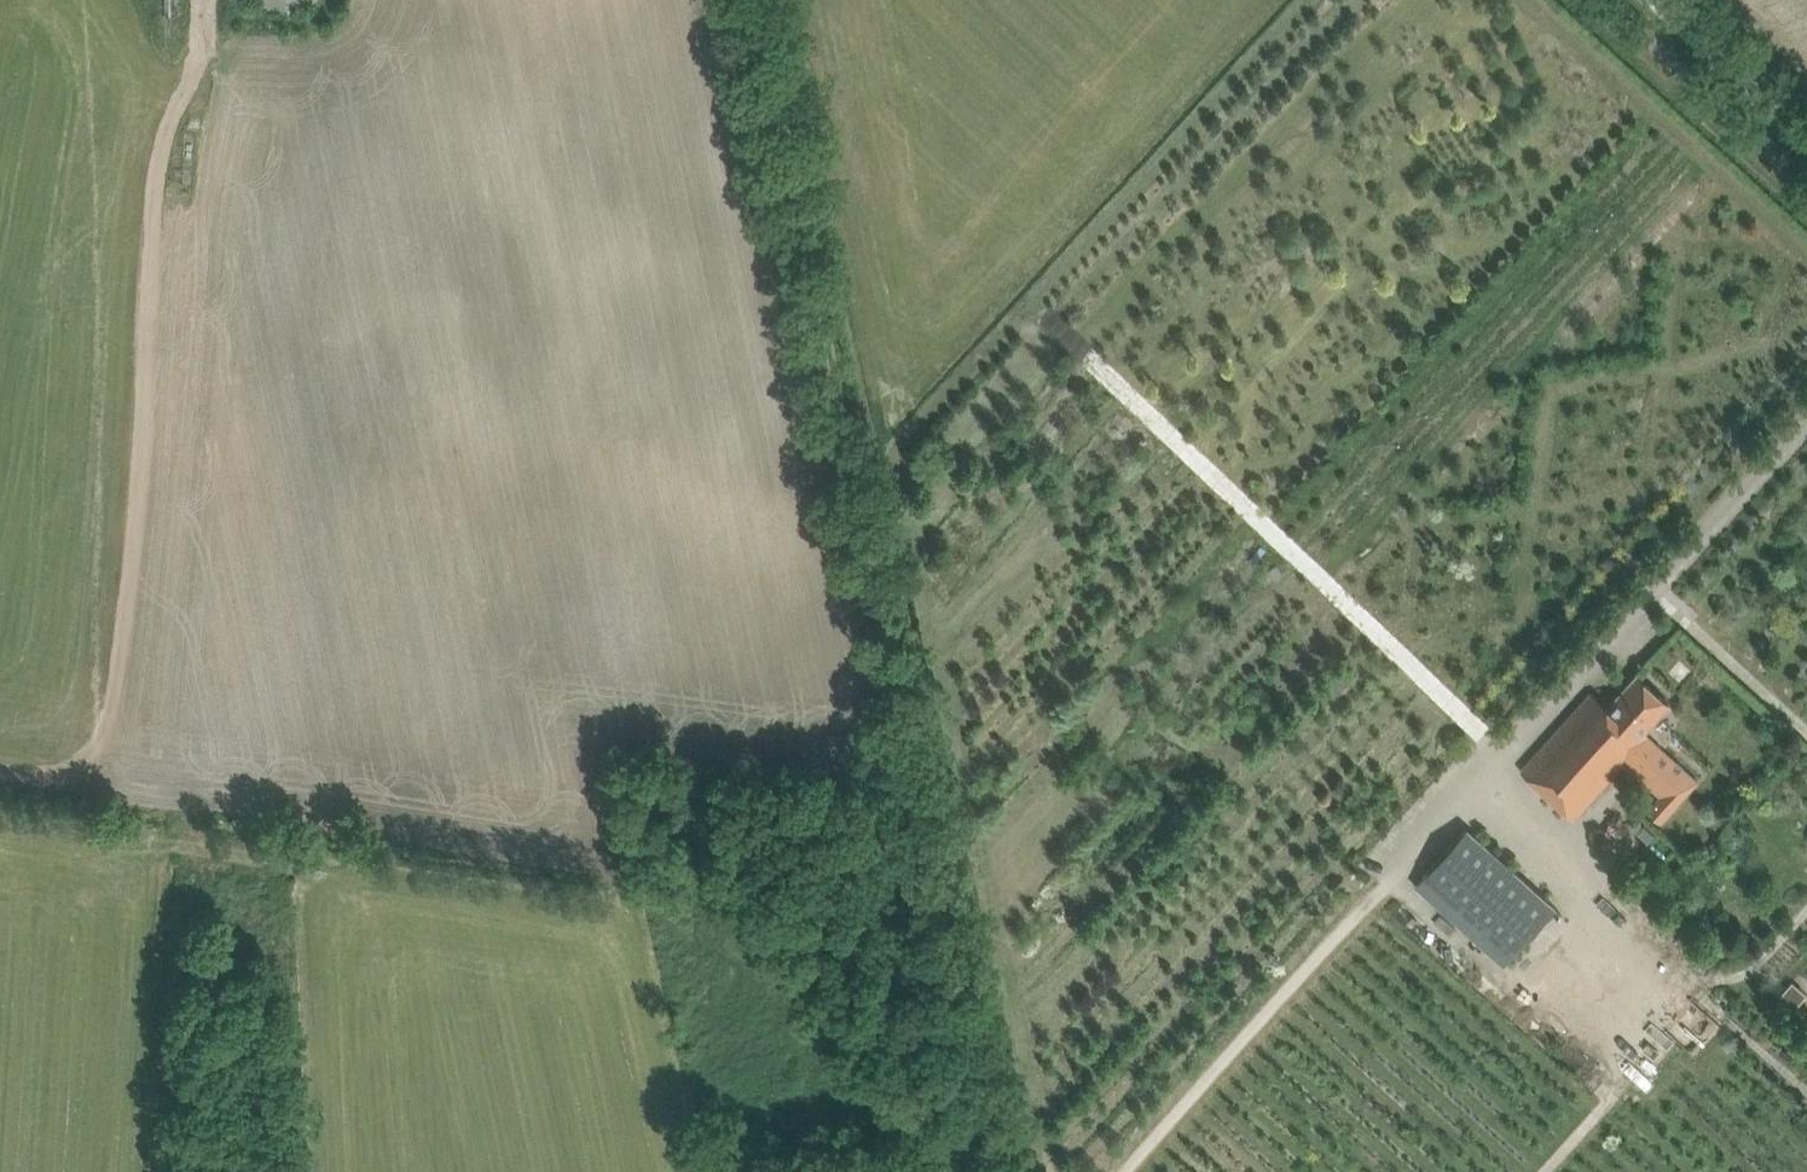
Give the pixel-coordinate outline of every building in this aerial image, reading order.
[(258,1),(290,11),(310,0),(257,0),(258,1)] [(1698,781),(1648,736),(1649,735),(1644,731),(1670,703),(1638,674),(1608,707),(1592,693),(1521,770),(1573,818),(1624,762),(1660,795),(1647,809),(1661,822),(1698,781)] [(1426,874),(1514,953),(1555,907),(1468,828),(1426,874)]
